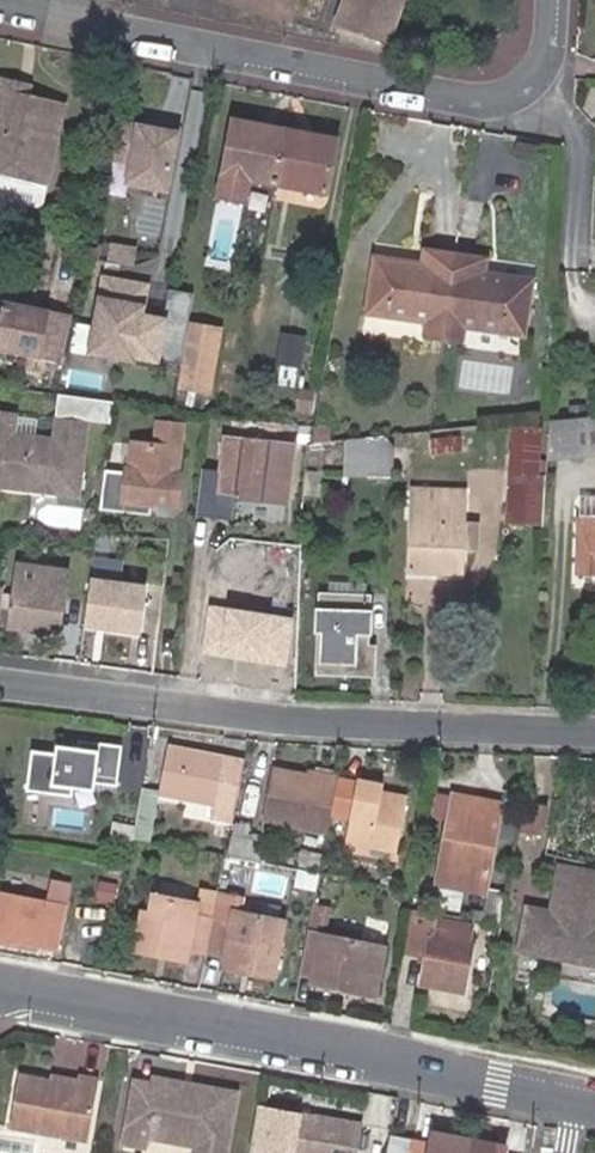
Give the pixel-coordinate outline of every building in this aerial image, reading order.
[(336,28),(386,46),(402,0),(346,0),(336,28)] [(23,83),(3,79),(0,92),(0,165),(50,176),(68,104),(31,96),(20,93),(23,83)] [(31,96),(34,86),(23,83),(20,93),(31,96)] [(172,192),(181,128),(124,120),(115,184),(172,192)] [(277,184),(287,131),(235,121),(226,174),(277,184)] [(339,141),(287,131),(277,184),(328,193),(339,141)] [(0,165),(0,191),(41,200),(46,196),(50,176),(0,165)] [(461,323),(519,334),(531,276),(482,267),(486,252),(421,240),(418,256),(372,248),(362,305),(423,316),(420,330),(459,336),(461,323)] [(130,380),(141,320),(110,313),(98,374),(130,380)] [(9,378),(15,327),(0,326),(0,377),(9,378)] [(213,394),(224,332),(193,326),(180,387),(213,394)] [(276,379),(307,384),(316,335),(285,329),(276,379)] [(299,393),(296,410),(310,413),(314,395),(299,393)] [(85,422),(56,419),(54,439),(12,435),(14,415),(0,414),(0,486),(79,494),(85,422)] [(548,419),(546,460),(594,455),(594,415),(548,419)] [(512,481),(509,481),(506,528),(543,529),(545,482),(539,481),(541,432),(515,430),(512,481)] [(363,479),(366,438),(347,440),(351,478),(363,479)] [(363,479),(388,480),(390,443),(386,440),(366,438),(363,479)] [(272,499),(275,446),(265,445),(264,442),(237,441),(237,444),(221,442),(218,494),(234,496),(235,502),(258,503),(260,498),(272,499)] [(176,450),(136,445),(133,472),(129,472),(126,499),(151,503),(152,501),(173,505),(177,477),(173,478),(176,450)] [(321,473),(309,472),(307,502),(319,503),(321,473)] [(417,487),(406,569),(459,574),(461,551),(480,552),(483,523),(465,521),(468,494),(417,487)] [(578,520),(594,520),(594,495),(578,494),(578,520)] [(578,520),(578,571),(594,571),(594,520),(578,520)] [(57,632),(65,570),(19,564),(14,598),(0,596),(0,624),(57,632)] [(156,633),(160,582),(79,576),(75,626),(156,633)] [(318,596),(319,672),(375,672),(375,646),(364,647),(364,596),(318,596)] [(76,754),(32,748),(26,789),(72,796),(75,779),(115,784),(121,744),(78,739),(76,754)] [(155,796),(215,808),(224,760),(165,748),(155,796)] [(335,779),(336,773),(306,766),(304,775),(335,781),(335,779)] [(257,819),(324,833),(328,815),(335,781),(304,775),(269,767),(257,819)] [(373,794),(374,787),(354,784),(335,779),(335,781),(328,815),(347,819),(342,841),(395,852),(405,801),(381,796),(373,794)] [(382,788),(374,787),(373,794),(381,796),(382,788)] [(455,795),(450,817),(466,820),(469,797),(455,795)] [(466,820),(450,817),(440,864),(438,882),(460,887),(484,891),(501,804),(469,797),(466,820)] [(527,801),(521,833),(537,836),(543,804),(527,801)] [(252,833),(236,829),(231,850),(247,853),(252,833)] [(125,836),(107,834),(103,854),(121,857),(125,836)] [(555,878),(547,925),(524,922),(517,964),(594,979),(594,887),(555,878)] [(499,927),(505,892),(488,889),(482,923),(499,927)] [(233,898),(216,894),(210,923),(226,927),(229,913),(233,898)] [(0,896),(0,940),(56,952),(64,907),(0,896)] [(185,949),(204,953),(210,923),(189,918),(193,906),(149,896),(146,914),(139,912),(132,946),(163,952),(161,958),(182,963),(185,949)] [(438,920),(439,915),(416,911),(408,954),(427,958),(421,983),(461,991),(470,947),(467,946),(472,927),(438,920)] [(210,923),(204,953),(220,956),(217,970),(237,974),(238,967),(271,975),(282,925),(229,913),(226,927),(210,923)] [(335,935),(333,942),(350,946),(352,938),(335,935)] [(333,942),(304,936),(297,969),(310,971),(308,981),(343,988),(343,995),(372,1002),(382,952),(350,946),(333,942)] [(238,967),(237,974),(270,981),(271,975),(238,967)] [(310,971),(297,969),(295,978),(308,981),(310,971)] [(343,988),(308,981),(307,988),(343,995),(343,988)] [(52,1081),(22,1076),(12,1128),(86,1141),(98,1080),(80,1076),(79,1080),(78,1086),(52,1081)] [(54,1076),(52,1081),(78,1086),(79,1080),(54,1076)] [(153,1084),(134,1081),(122,1145),(144,1149),(146,1139),(196,1147),(195,1152),(226,1152),(236,1093),(195,1086),(194,1092),(180,1090),(181,1084),(153,1078),(153,1084)] [(273,1109),(263,1152),(353,1152),(358,1126),(273,1109)] [(431,1135),(430,1144),(442,1147),(444,1137),(431,1135)] [(412,1141),(390,1136),(388,1152),(410,1152),(412,1141)] [(467,1141),(444,1137),(442,1147),(430,1144),(412,1141),(410,1152),(465,1152),(467,1141)] [(467,1141),(465,1152),(494,1152),(495,1146),(467,1141)]
